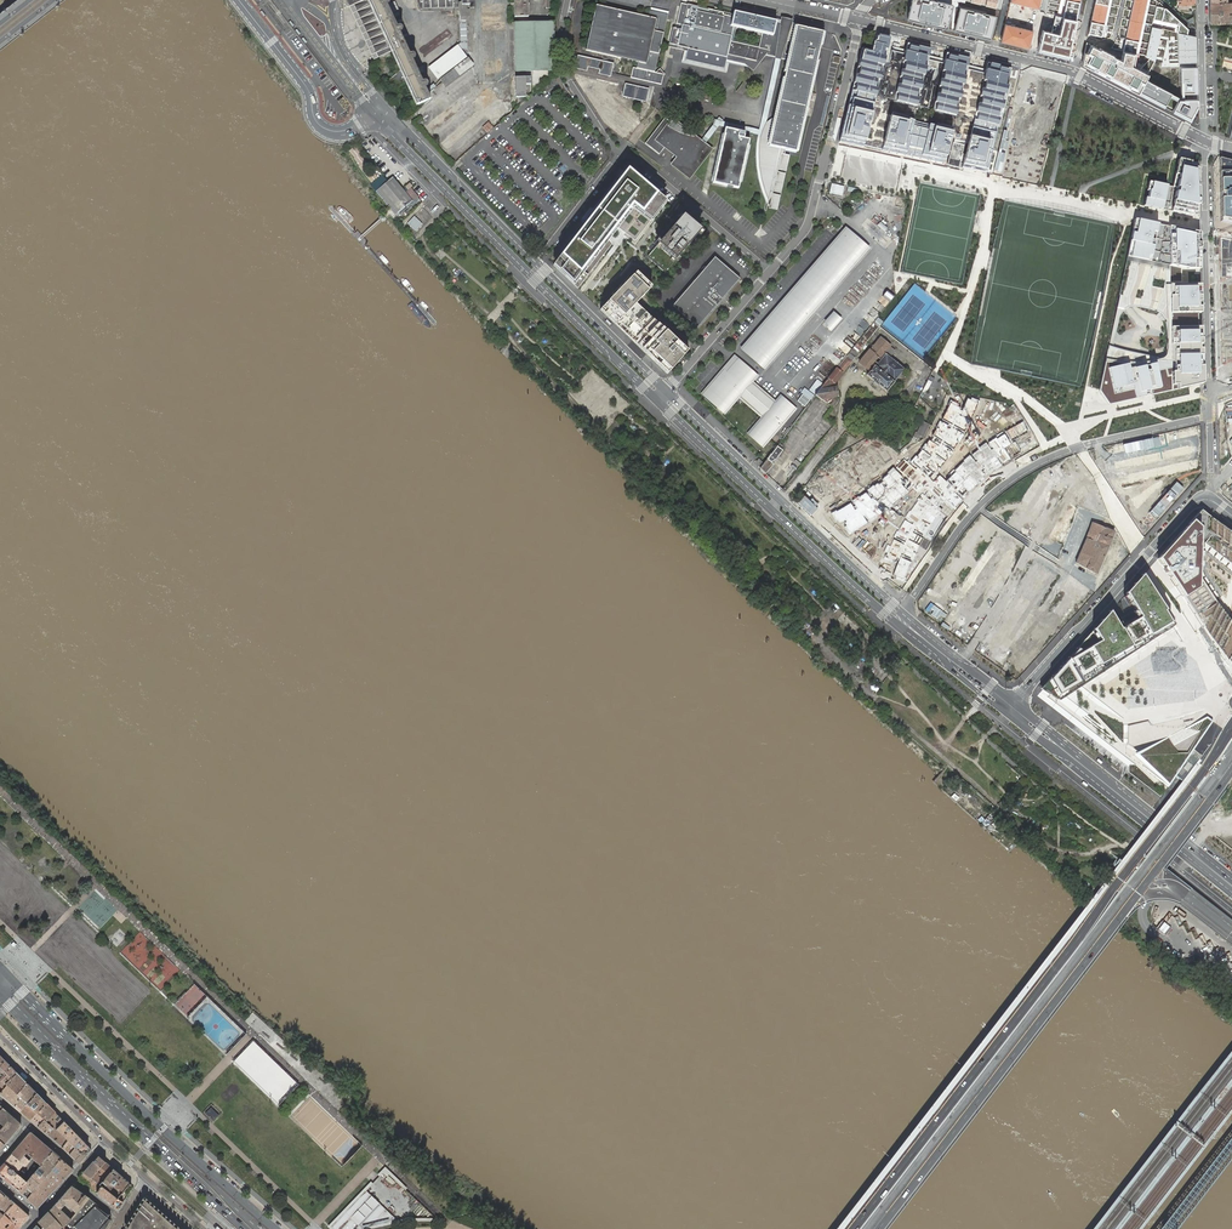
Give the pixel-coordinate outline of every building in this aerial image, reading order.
[(376,55),(391,48),(369,0),(347,0),(350,7),(353,5),(376,55)] [(384,1),(384,0),(369,0),(391,48),(401,70),(407,82),(415,99),(418,106),(429,101),(430,100),(424,87),(423,84),(411,59),(410,57),(398,32),(397,29),(386,4),(384,1)] [(420,12),(459,11),(461,20),(466,20),(469,20),(469,18),(471,8),(474,8),(474,0),(417,0),(420,12)] [(514,17),(528,17),(528,0),(514,0),(514,17)] [(934,0),(912,0),(907,18),(946,29),(953,5),(934,0)] [(965,1),(1000,10),(1003,0),(965,0),(965,1)] [(1011,2),(1039,8),(1041,0),(1011,0),(1011,2)] [(1038,50),(1067,56),(1075,19),(1079,0),(1065,0),(1057,33),(1043,29),(1038,50)] [(1089,33),(1101,36),(1109,0),(1096,0),(1089,33)] [(1123,50),(1136,53),(1146,0),(1133,0),(1123,50)] [(1210,14),(1231,14),(1231,9),(1231,6),(1231,2),(1227,3),(1210,3),(1210,14)] [(701,5),(697,4),(697,6),(696,9),(689,7),(684,25),(682,24),(677,46),(688,49),(685,61),(723,69),(731,36),(728,36),(731,25),(734,26),(772,35),(774,30),(775,22),(734,12),(733,17),(723,14),(724,13),(700,7),(701,5)] [(696,9),(697,6),(687,4),(687,5),(682,24),(684,25),(689,7),(696,9)] [(655,72),(668,15),(649,11),(648,17),(596,5),(586,50),(638,62),(636,68),(632,67),(630,77),(662,85),(664,74),(655,72)] [(996,16),(959,7),(954,31),(990,39),(996,16)] [(1210,14),(1210,24),(1231,23),(1231,22),(1231,21),(1231,14),(1210,14)] [(466,20),(461,20),(461,42),(458,45),(461,49),(467,49),(466,20)] [(515,22),(515,72),(532,71),(532,92),(553,73),(553,71),(554,21),(515,22)] [(1033,31),(1005,24),(1001,41),(1028,48),(1033,31)] [(821,32),(796,26),(794,34),(774,30),(772,35),(769,50),(766,55),(775,57),(781,59),(788,60),(776,115),(770,140),(760,138),(759,143),(759,145),(759,150),(758,154),(759,158),(759,162),(759,166),(761,178),(764,191),(769,204),(769,207),(777,210),(781,195),(773,193),(774,191),(781,193),(786,173),(778,171),(779,169),(786,171),(791,151),(796,152),(813,77),(817,59),(818,53),(818,52),(820,45),(821,41),(823,32),(821,32)] [(1146,56),(1155,61),(1161,29),(1152,27),(1146,56)] [(1180,98),(1145,79),(1138,94),(1189,120),(1197,106),(1195,36),(1178,32),(1180,67),(1180,98)] [(862,147),(889,39),(877,36),(873,51),(862,48),(839,142),(862,147)] [(915,114),(931,49),(906,43),(890,107),(915,114)] [(458,45),(429,67),(438,79),(468,57),(461,49),(458,45)] [(1136,53),(1123,50),(1121,60),(1092,45),(1087,53),(1085,52),(1082,65),(1138,94),(1145,79),(1148,74),(1133,66),(1136,53)] [(952,123),(968,59),(943,52),(927,117),(952,123)] [(613,76),(614,72),(616,63),(581,56),(578,68),(588,71),(589,66),(602,69),(601,74),(613,76)] [(832,63),(834,63),(839,64),(841,58),(840,57),(834,56),(832,63)] [(757,138),(760,138),(770,140),(776,115),(765,123),(781,59),(775,57),(759,130),(716,120),(701,141),(705,144),(721,126),(758,134),(757,138)] [(447,85),(465,71),(473,65),(468,58),(440,80),(443,84),(445,82),(447,85)] [(994,133),(1010,69),(985,63),(969,127),(994,133)] [(407,82),(401,70),(389,80),(395,87),(407,82)] [(517,97),(517,106),(525,98),(525,97),(529,95),(529,92),(525,92),(525,85),(530,85),(530,77),(515,78),(516,97),(517,97)] [(650,89),(627,84),(624,97),(647,102),(650,89)] [(1219,113),(1227,115),(1231,99),(1231,91),(1226,90),(1219,113)] [(408,104),(415,112),(429,101),(418,106),(415,99),(408,104)] [(666,117),(645,143),(659,155),(664,149),(676,158),(670,166),(689,180),(713,150),(705,144),(701,141),(696,137),(693,137),(685,135),(679,134),(668,127),(672,121),(666,117)] [(890,119),(882,150),(944,165),(951,134),(890,119)] [(482,127),(488,133),(490,131),(494,127),(489,122),(482,127)] [(739,190),(749,141),(744,140),(745,134),(725,130),(713,184),(739,190)] [(810,150),(805,178),(814,179),(821,136),(817,135),(814,151),(810,150)] [(992,140),(968,135),(961,168),(985,173),(992,140)] [(1221,157),(1221,193),(1221,222),(1231,224),(1231,159),(1221,157)] [(1198,164),(1179,159),(1174,186),(1147,180),(1142,205),(1151,207),(1199,217),(1199,185),(1198,164)] [(668,201),(628,169),(552,264),(574,281),(633,207),(652,222),(668,201)] [(411,188),(405,193),(401,189),(392,178),(388,181),(383,175),(372,185),(397,214),(418,196),(415,193),(411,188)] [(585,184),(578,178),(576,180),(582,186),(585,184)] [(702,228),(685,213),(648,257),(665,272),(702,228)] [(416,231),(424,224),(415,216),(408,224),(416,231)] [(883,231),(887,228),(879,222),(876,226),(883,231)] [(1199,242),(1198,232),(1134,222),(1127,259),(1168,268),(1185,272),(1200,271),(1199,242)] [(868,248),(846,230),(743,348),(765,367),(868,248)] [(740,279),(715,257),(702,272),(703,272),(675,305),(698,326),(727,293),(727,294),(740,279)] [(668,374),(689,351),(637,302),(652,286),(636,271),(599,310),(668,374)] [(1157,358),(1109,347),(1099,393),(1109,405),(1172,391),(1203,384),(1202,375),(1202,344),(1202,327),(1197,327),(1197,313),(1201,313),(1201,298),(1201,284),(1165,285),(1168,348),(1166,355),(1162,358),(1157,358)] [(881,313),(884,306),(876,303),(874,310),(881,313)] [(833,311),(822,324),(831,332),(842,319),(833,311)] [(876,317),(872,322),(878,326),(882,321),(876,317)] [(847,338),(843,341),(849,347),(852,345),(847,338)] [(895,380),(901,373),(904,369),(889,357),(895,351),(880,338),(873,346),(872,345),(869,350),(859,362),(870,371),(866,375),(886,392),(895,380)] [(862,344),(858,341),(855,346),(828,378),(835,383),(861,350),(858,348),(862,344)] [(756,376),(734,358),(703,394),(724,412),(738,396),(763,417),(749,433),(763,445),(794,409),(780,398),(775,404),(750,382),(756,376)] [(835,383),(828,378),(815,395),(833,408),(838,402),(835,383)] [(798,401),(805,407),(810,400),(803,394),(798,401)] [(894,575),(905,580),(920,546),(934,516),(951,495),(977,473),(1018,451),(1008,430),(970,455),(946,482),(939,475),(933,482),(930,478),(946,460),(964,435),(980,402),(969,397),(964,406),(950,401),(930,440),(909,463),(904,460),(893,468),(860,497),(833,513),(844,537),(887,510),(909,490),(918,482),(927,490),(913,506),(901,524),(890,546),(883,557),(898,564),(894,575)] [(780,427),(777,431),(771,440),(777,444),(791,424),(787,421),(782,429),(780,427)] [(920,421),(915,433),(924,436),(929,424),(920,421)] [(1171,452),(1168,436),(1091,455),(1143,539),(1202,470),(1203,428),(1186,432),(1186,460),(1148,501),(1123,466),(1171,452)] [(783,450),(777,446),(768,459),(767,459),(760,469),(765,474),(774,465),(772,463),(774,459),(775,460),(783,450)] [(1065,486),(1042,546),(1056,552),(1080,485),(1064,459),(1051,465),(1065,486)] [(1201,510),(1203,527),(1204,542),(1231,564),(1231,535),(1201,510)] [(1030,527),(1033,522),(1027,519),(1025,524),(1030,527)] [(1203,527),(1192,520),(1157,560),(1183,601),(1201,590),(1203,579),(1204,542),(1203,527)] [(991,533),(976,522),(918,604),(1015,680),(1091,599),(1077,589),(1031,641),(1008,623),(1043,567),(1023,554),(986,608),(957,586),(991,533)] [(1086,538),(1076,563),(1096,573),(1115,532),(1103,527),(1104,526),(1093,522),(1086,538)] [(998,556),(988,574),(1001,581),(1011,564),(998,556)] [(877,579),(884,584),(896,566),(889,561),(877,579)] [(1173,624),(1142,575),(1125,594),(1140,617),(1129,623),(1120,629),(1109,612),(1092,630),(1100,641),(1069,659),(1041,689),(1050,694),(1059,700),(1173,624)] [(1203,579),(1201,590),(1183,601),(1231,675),(1231,624),(1203,579)] [(1212,721),(1206,717),(1198,722),(1137,755),(1168,785),(1212,721)] [(1162,922),(1156,929),(1163,935),(1169,928),(1162,922)] [(161,990),(180,970),(167,959),(164,963),(161,960),(165,955),(157,948),(153,952),(156,954),(141,972),(161,990)] [(197,986),(176,1004),(186,1015),(207,998),(197,986)] [(234,1064),(279,1106),(300,1085),(255,1042),(234,1064)] [(7,1086),(5,1085),(17,1073),(6,1061),(0,1067),(0,1094),(7,1086)] [(0,1094),(15,1107),(21,1099),(17,1095),(28,1084),(17,1073),(5,1085),(7,1086),(0,1094)] [(21,1099),(15,1107),(20,1111),(27,1104),(37,1093),(28,1084),(17,1095),(21,1099)] [(47,1104),(37,1093),(27,1104),(37,1113),(47,1104)] [(27,1104),(20,1111),(30,1120),(37,1113),(27,1104)] [(55,1112),(47,1104),(37,1113),(44,1120),(45,1121),(55,1112)] [(219,1115),(211,1107),(205,1113),(211,1119),(213,1121),(219,1115)] [(3,1108),(0,1112),(0,1123),(4,1126),(13,1117),(3,1108)] [(64,1122),(55,1112),(45,1121),(53,1129),(54,1128),(56,1130),(64,1122)] [(37,1113),(30,1120),(38,1127),(44,1120),(37,1113)] [(0,1131),(0,1140),(5,1144),(21,1125),(21,1124),(13,1117),(4,1126),(0,1131)] [(45,1121),(44,1120),(38,1127),(47,1135),(53,1129),(45,1121)] [(76,1134),(64,1122),(56,1130),(68,1141),(69,1142),(76,1134)] [(54,1128),(53,1129),(47,1135),(62,1148),(68,1141),(56,1130),(54,1128)] [(53,1151),(44,1143),(31,1133),(30,1133),(12,1154),(20,1161),(24,1156),(29,1161),(31,1158),(40,1166),(53,1151)] [(88,1146),(76,1134),(69,1142),(75,1147),(81,1153),(88,1146)] [(69,1142),(68,1141),(62,1148),(69,1154),(75,1147),(69,1142)] [(91,1149),(88,1146),(81,1153),(75,1147),(69,1154),(79,1163),(91,1149)] [(27,1182),(19,1192),(27,1199),(47,1175),(61,1159),(53,1151),(40,1166),(27,1182)] [(12,1154),(4,1163),(16,1173),(23,1164),(25,1166),(29,1161),(24,1156),(20,1161),(12,1154)] [(99,1156),(94,1161),(100,1168),(105,1162),(99,1156)] [(72,1168),(61,1159),(47,1175),(58,1185),(73,1170),(72,1168)] [(100,1168),(94,1161),(84,1172),(91,1178),(100,1168)] [(105,1162),(100,1168),(91,1178),(99,1185),(114,1169),(105,1162)] [(4,1163),(0,1168),(0,1175),(19,1192),(27,1182),(21,1177),(16,1173),(4,1163)] [(122,1176),(114,1169),(99,1185),(102,1186),(108,1192),(122,1176)] [(91,1178),(84,1172),(79,1178),(97,1193),(102,1186),(99,1185),(91,1178)] [(47,1175),(27,1199),(36,1207),(38,1207),(58,1185),(47,1175)] [(130,1184),(122,1176),(108,1192),(117,1198),(130,1184)] [(72,1186),(32,1228),(65,1228),(62,1227),(88,1199),(72,1186)] [(108,1192),(102,1186),(97,1193),(115,1207),(121,1201),(117,1198),(108,1192)] [(328,1223),(334,1228),(360,1228),(378,1224),(396,1220),(363,1188),(328,1223)] [(14,1203),(6,1195),(0,1202),(0,1219),(14,1203)] [(88,1199),(62,1227),(65,1228),(105,1228),(112,1218),(88,1199)] [(145,1200),(127,1228),(177,1228),(145,1200)] [(29,1217),(29,1216),(14,1203),(0,1219),(0,1228),(18,1228),(29,1217)]
